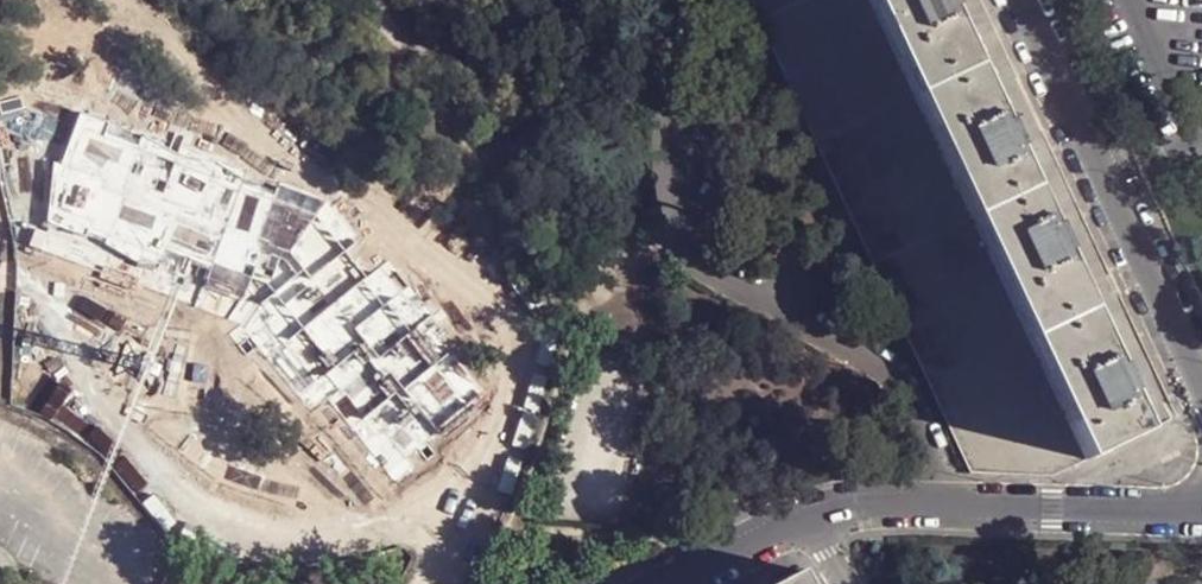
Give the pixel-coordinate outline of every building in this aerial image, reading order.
[(755,20),(799,0),(746,0),(755,20)] [(869,0),(799,0),(755,20),(812,142),(913,96),(869,0)] [(877,0),(869,0),(913,96),(920,93),(877,0)] [(975,68),(943,0),(877,0),(920,93),(975,68)] [(1072,9),(1092,0),(1067,0),(1072,9)] [(977,215),(1032,189),(1017,160),(1010,143),(975,68),(920,93),(977,215)] [(977,215),(920,93),(913,96),(971,219),(977,215)] [(971,219),(913,96),(812,142),(870,265),(971,219)] [(1017,140),(1010,143),(1017,160),(1025,156),(1017,140)] [(1034,336),(1088,311),(1054,237),(1045,219),(1032,189),(977,215),(1034,336)] [(1034,336),(977,215),(971,219),(1026,339),(1034,336)] [(1052,216),(1045,219),(1054,237),(1061,234),(1052,216)] [(1026,339),(971,219),(870,265),(927,386),(1026,339)] [(1088,311),(1034,336),(1088,449),(1119,435),(1123,444),(1145,433),(1132,405),(1124,387),(1088,311)] [(1034,336),(1026,339),(1080,452),(1088,449),(1034,336)] [(1026,339),(927,386),(967,472),(1051,476),(1084,461),(1080,452),(1026,339)] [(1131,383),(1124,387),(1132,405),(1139,400),(1131,383)] [(1119,435),(1088,449),(1080,452),(1084,461),(1123,444),(1119,435)] [(806,568),(775,582),(773,583),(814,583),(806,568)] [(762,583),(773,583),(775,582),(773,576),(760,582),(762,583)]
